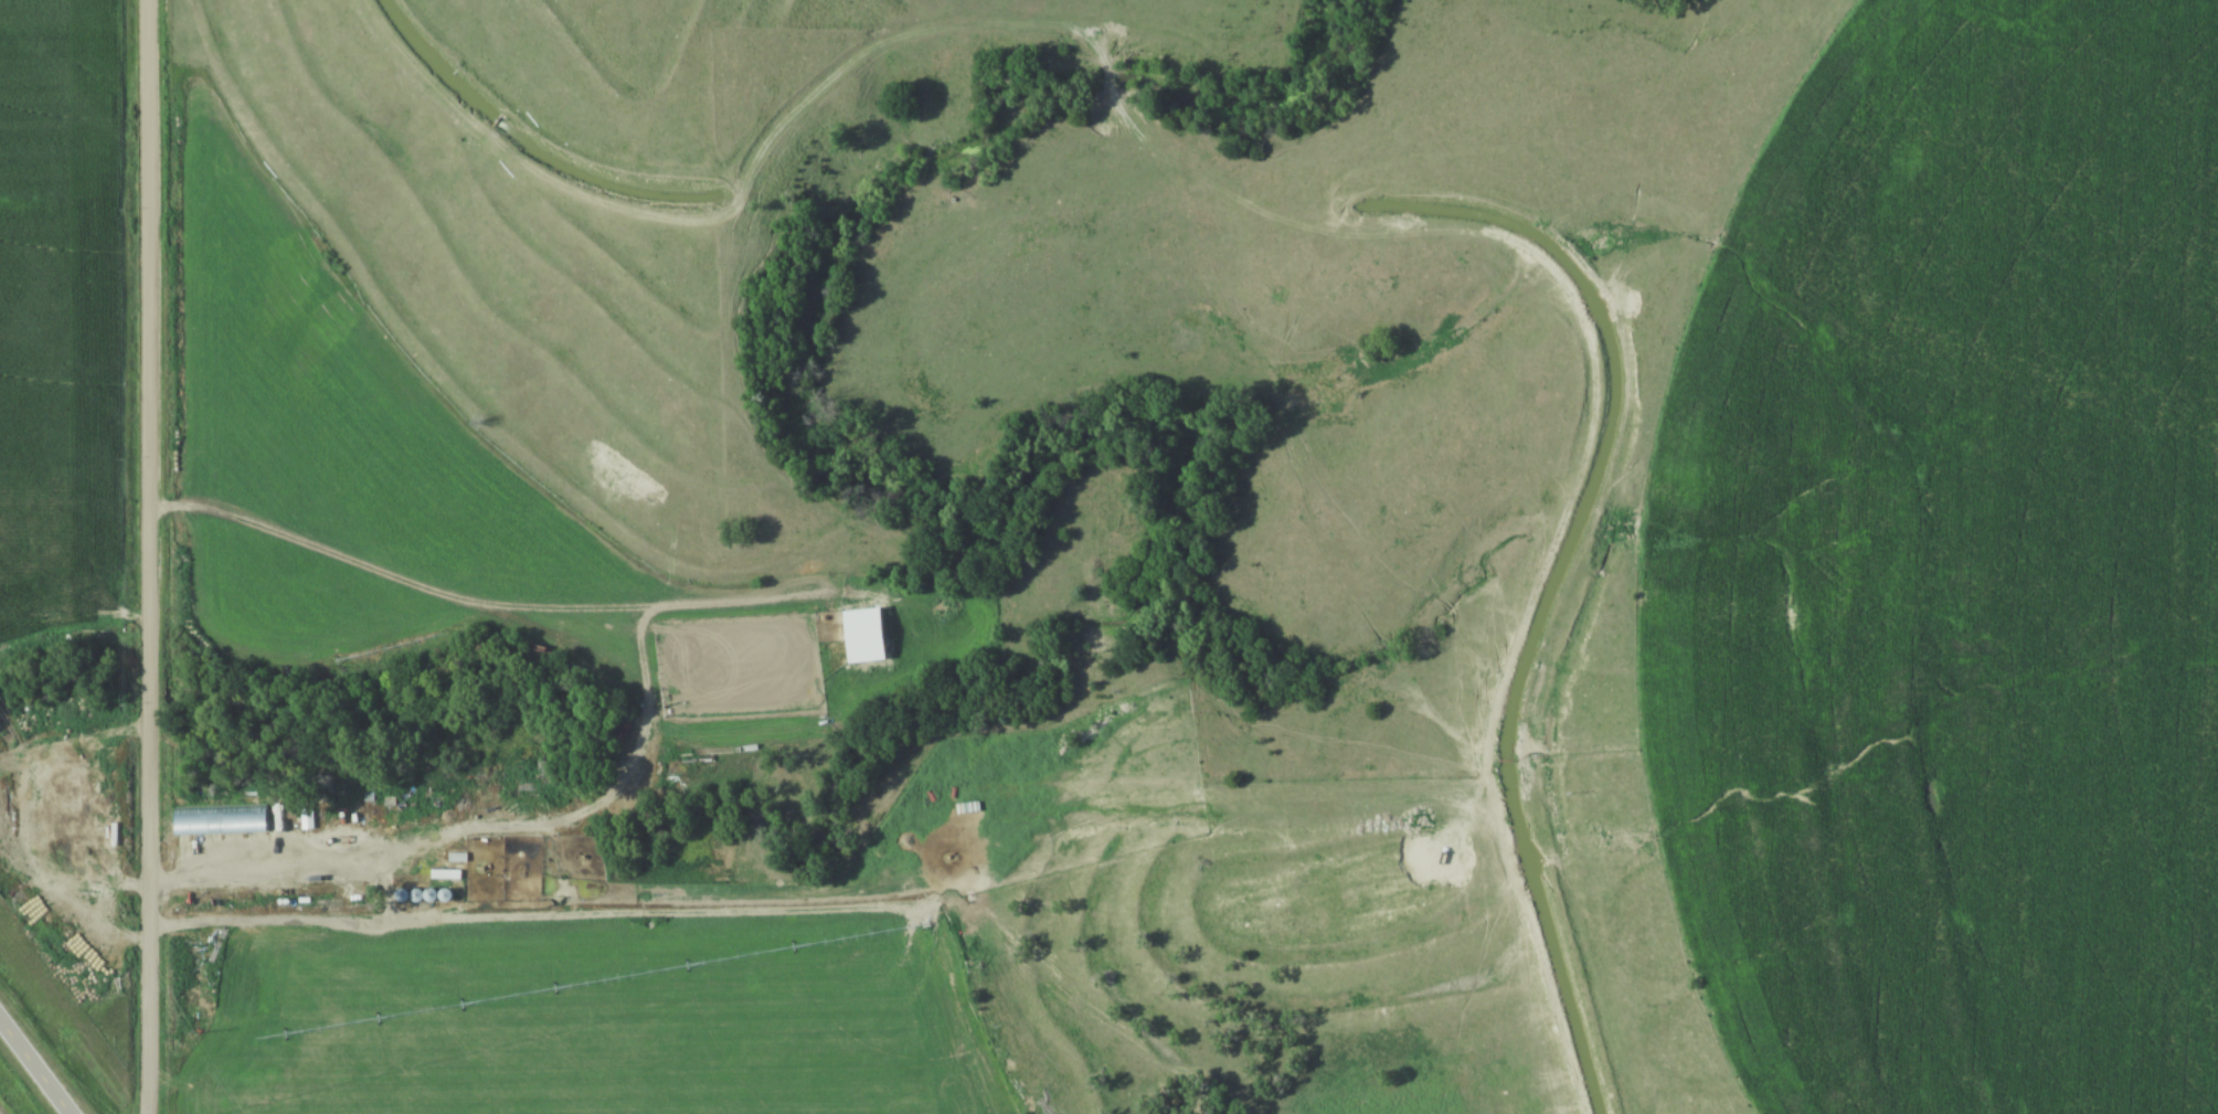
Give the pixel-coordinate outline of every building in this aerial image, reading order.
[(329,818),(329,808),(290,808),(290,818),(329,818)] [(437,894),(440,902),(449,899),(447,891),(437,894)]
